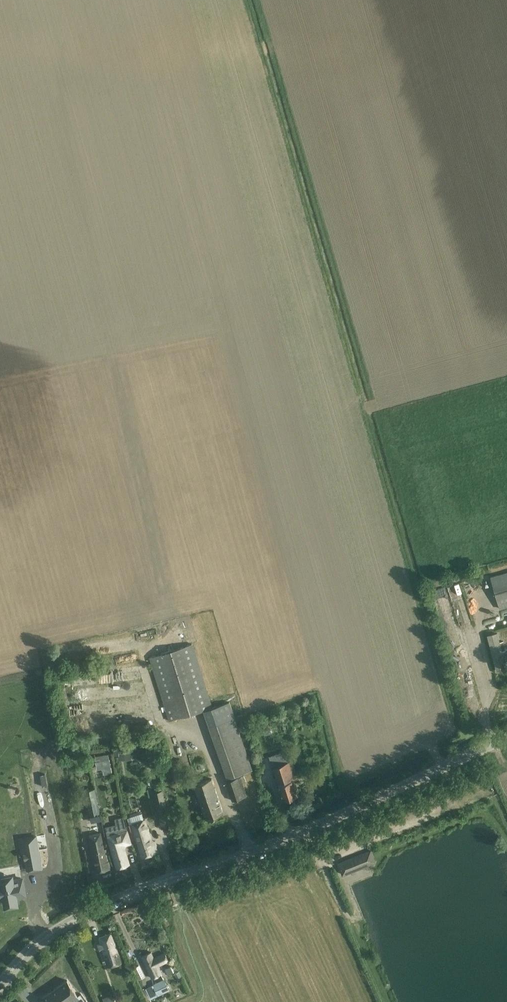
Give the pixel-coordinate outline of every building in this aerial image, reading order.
[(506,605),(506,571),(489,577),(498,607),(506,605)] [(446,593),(434,596),(445,635),(459,631),(455,617),(453,617),(446,593)] [(505,668),(502,659),(501,654),(502,653),(502,651),(505,650),(503,641),(499,642),(497,633),(488,636),(494,661),(497,670),(505,668)] [(227,779),(253,770),(234,717),(229,701),(211,707),(192,643),(151,656),(170,720),(203,710),(209,726),(227,779)] [(118,750),(119,758),(119,760),(131,760),(131,757),(131,754),(138,753),(138,749),(118,750)] [(96,761),(96,762),(97,770),(101,769),(103,771),(104,775),(112,773),(110,759),(109,759),(96,761)] [(170,761),(172,772),(175,784),(183,782),(181,771),(179,759),(170,761)] [(274,767),(281,790),(284,800),(298,795),(293,780),(298,778),(295,769),(293,761),(274,767)] [(247,796),(241,777),(227,782),(233,801),(247,796)] [(194,784),(197,794),(200,801),(203,809),(206,818),(206,819),(224,813),(212,778),(194,784)] [(100,813),(95,789),(84,791),(89,815),(100,813)] [(162,790),(153,792),(154,796),(159,816),(168,814),(162,790)] [(142,857),(158,852),(155,841),(152,842),(145,820),(130,824),(133,835),(135,834),(142,857)] [(61,830),(40,835),(44,849),(48,848),(53,868),(69,864),(61,830)] [(117,868),(129,864),(124,845),(131,843),(127,830),(115,834),(107,836),(110,844),(117,868)] [(92,852),(96,872),(110,869),(106,849),(104,850),(100,833),(89,835),(93,852),(92,852)] [(343,875),(375,862),(371,850),(338,864),(343,875)] [(0,885),(0,894),(3,906),(13,903),(15,908),(15,909),(29,905),(28,899),(39,897),(34,876),(8,883),(4,884),(0,885)] [(101,943),(98,944),(100,950),(102,949),(105,955),(108,966),(115,964),(123,962),(119,950),(116,942),(113,933),(99,938),(101,943)] [(152,979),(161,975),(158,967),(169,962),(165,953),(154,958),(151,952),(142,956),(152,979)] [(140,965),(133,968),(138,977),(145,976),(140,965)] [(151,999),(170,990),(164,979),(146,988),(151,999)] [(42,998),(45,1001),(86,1001),(81,994),(78,996),(67,981),(42,998)] [(141,990),(146,1001),(151,1001),(145,988),(141,990)]
